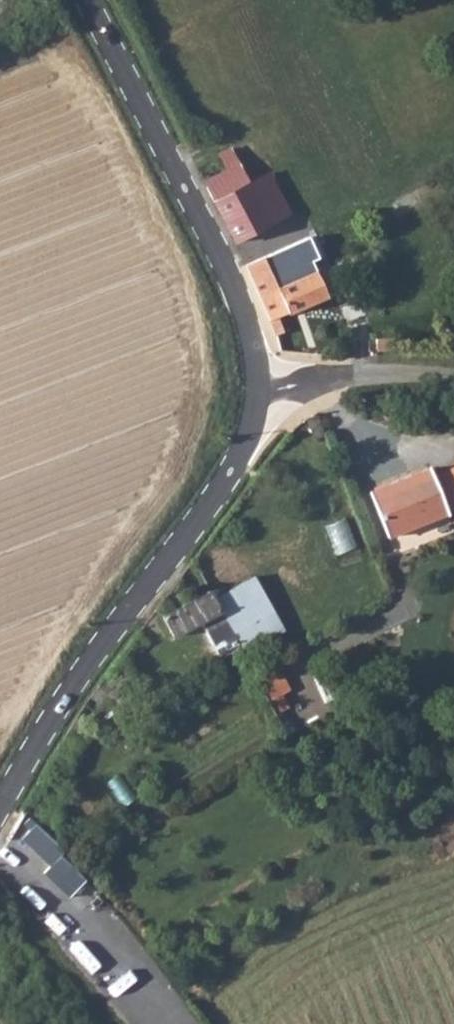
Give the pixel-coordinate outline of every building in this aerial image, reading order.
[(225,170),(204,182),(235,243),(289,214),(261,157),(258,159),(249,140),(219,155),(225,170)] [(415,183),(407,187),(411,196),(419,191),(415,183)] [(407,187),(397,193),(402,204),(412,199),(411,196),(407,187)] [(316,235),(303,242),(309,253),(321,247),(316,235)] [(284,253),(249,270),(263,299),(272,317),(276,334),(287,332),(283,315),(291,311),(295,319),(314,310),(310,302),(327,294),(309,253),(303,242),(284,252),(284,253)] [(375,338),(377,351),(394,350),(392,338),(375,338)] [(444,508),(453,504),(453,465),(431,474),(444,508)] [(431,474),(429,468),(370,492),(388,536),(446,513),(444,508),(431,474)] [(241,649),(210,590),(164,615),(175,636),(201,622),(219,653),(229,647),(232,653),(241,649)] [(69,854),(36,824),(22,838),(52,866),(62,856),(65,859),(69,854)]
